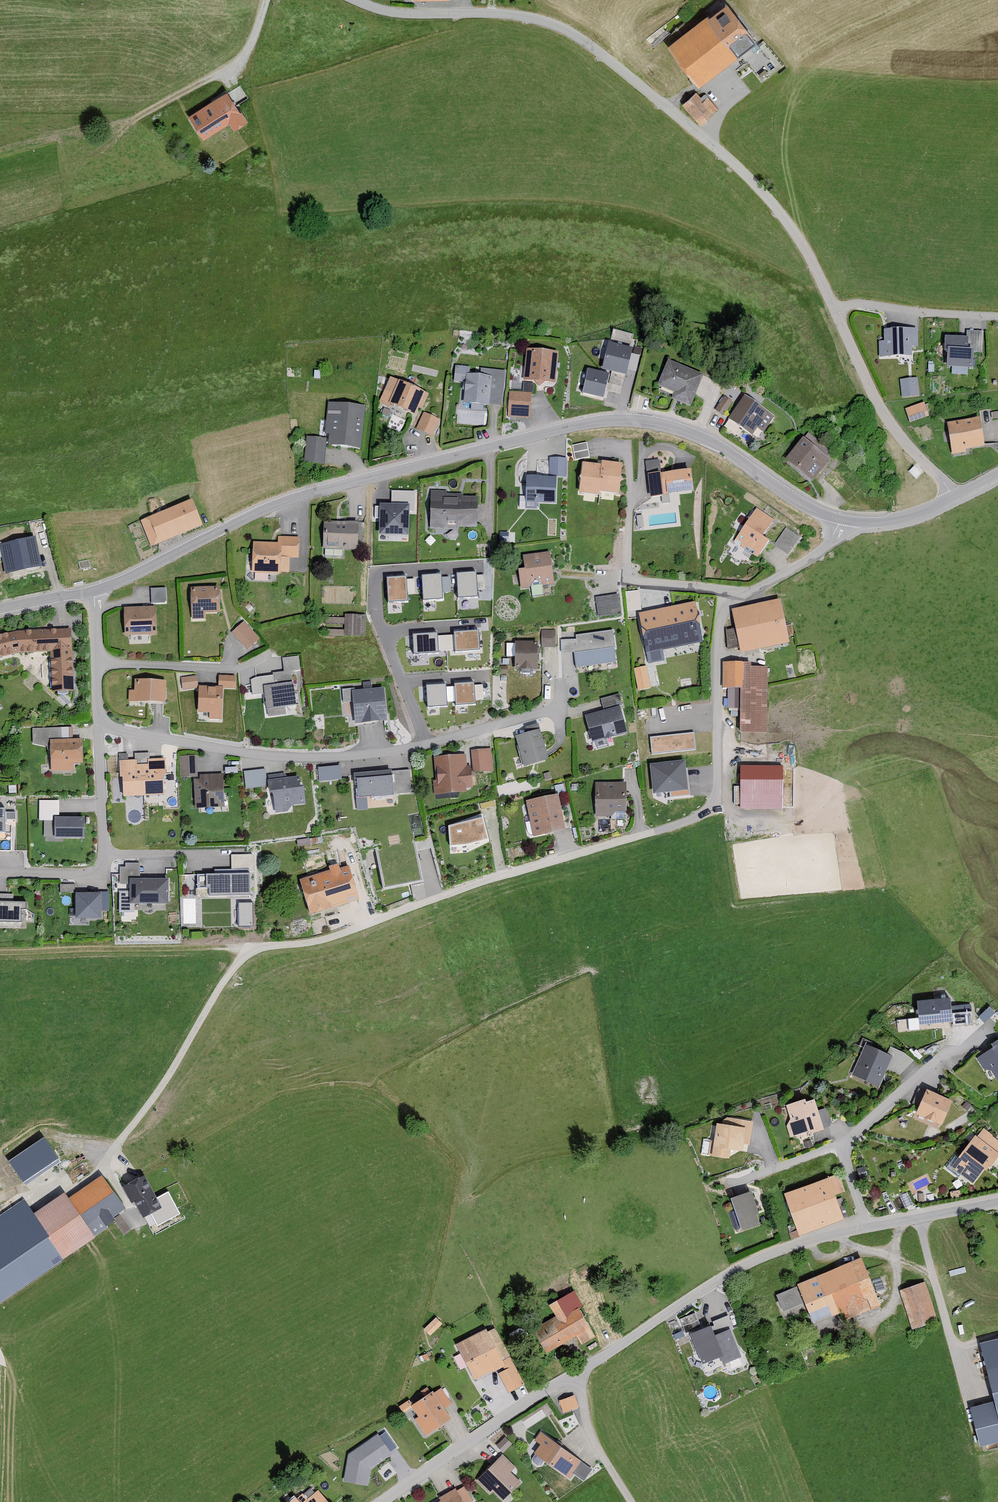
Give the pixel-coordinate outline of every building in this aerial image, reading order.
[(756,41),(726,3),(708,17),(706,15),(666,47),(697,87),(756,41)] [(245,122),(226,92),(187,116),(201,140),(227,124),(231,131),(245,122)] [(702,101),(694,93),(681,106),(700,125),(716,109),(705,97),(702,101)] [(916,348),(916,331),(883,331),(883,343),(877,343),(878,359),(911,358),(911,348),(916,348)] [(982,333),(965,332),(965,339),(944,338),(943,352),(947,352),(946,370),(972,371),(973,355),(981,355),(982,333)] [(557,353),(525,351),(522,382),(554,385),(557,353)] [(629,361),(606,355),(602,370),(589,367),(582,393),(605,399),(607,391),(620,395),(629,361)] [(689,409),(703,376),(667,362),(657,387),(673,394),(670,401),(689,409)] [(501,407),(504,372),(479,370),(479,376),(468,375),(469,369),(453,368),(451,383),(464,384),(462,404),(501,407)] [(918,376),(901,377),(901,395),(919,395),(918,376)] [(426,396),(389,380),(377,404),(388,409),(389,406),(413,416),(416,409),(419,411),(426,396)] [(529,394),(507,393),(506,418),(528,419),(529,394)] [(762,433),(773,417),(744,397),(728,420),(750,436),(755,429),(762,433)] [(722,417),(731,403),(723,398),(715,412),(722,417)] [(327,405),(324,436),(328,437),(327,446),(359,450),(363,408),(327,405)] [(927,418),(923,405),(904,412),(909,425),(927,418)] [(438,421),(422,414),(415,429),(431,437),(438,421)] [(983,449),(978,420),(945,425),(950,457),(965,455),(964,452),(983,449)] [(829,453),(807,434),(785,460),(810,482),(828,461),(825,458),(829,453)] [(322,466),(324,440),(305,439),(303,465),(322,466)] [(587,458),(585,445),(571,447),(573,461),(587,458)] [(563,460),(548,459),(547,477),(563,477),(563,460)] [(691,492),(689,472),(659,474),(658,461),(645,462),(648,498),(663,497),(663,495),(691,492)] [(618,495),(621,465),(600,463),(600,466),(582,464),(579,494),(600,496),(600,493),(618,495)] [(554,479),(525,477),(523,509),(535,509),(536,504),(553,504),(554,479)] [(476,528),(476,498),(461,498),(461,495),(445,495),(445,492),(428,492),(428,530),(458,530),(458,528),(476,528)] [(387,508),(375,507),(374,540),(401,541),(402,516),(412,516),(412,493),(387,493),(387,508)] [(200,528),(189,501),(139,522),(150,549),(200,528)] [(761,537),(772,521),(754,510),(733,543),(756,558),(767,541),(761,537)] [(356,551),(356,524),(322,523),(321,550),(356,551)] [(796,538),(784,529),(773,545),(785,553),(796,538)] [(507,540),(506,533),(497,534),(498,541),(507,540)] [(33,538),(0,545),(0,561),(1,561),(4,575),(39,568),(33,538)] [(296,560),(297,539),(276,538),(276,544),(251,543),(250,573),(279,575),(279,574),(287,574),(288,559),(296,560)] [(552,586),(547,552),(521,556),(523,570),(517,571),(520,590),(552,586)] [(476,572),(457,574),(458,598),(479,597),(478,591),(485,590),(484,576),(477,576),(476,572)] [(441,574),(422,575),(423,600),(443,599),(443,592),(450,591),(449,577),(441,577),(441,574)] [(406,576),(386,577),(388,602),(408,601),(408,594),(415,594),(414,579),(406,580),(406,576)] [(163,603),(163,589),(149,590),(149,603),(163,603)] [(213,594),(209,589),(189,589),(190,620),(204,620),(204,615),(218,615),(218,594),(213,594)] [(638,589),(627,589),(627,604),(639,604),(638,589)] [(619,615),(616,595),(593,599),(596,618),(619,615)] [(787,643),(778,600),(731,610),(739,653),(787,643)] [(701,644),(693,604),(638,614),(648,663),(662,661),(660,652),(701,644)] [(154,634),(154,608),(122,608),(122,635),(154,634)] [(363,636),(364,617),(342,616),(342,619),(323,619),(323,625),(343,626),(342,632),(326,631),(325,637),(343,638),(343,636),(363,636)] [(243,621),(231,632),(247,650),(260,639),(243,621)] [(437,631),(411,633),(413,654),(481,649),(479,628),(452,630),(453,635),(437,636),(437,631)] [(17,654),(48,652),(50,694),(72,693),(69,629),(14,632),(0,636),(0,658),(17,654)] [(577,639),(561,640),(561,652),(574,653),(576,667),(617,662),(613,630),(575,635),(577,639)] [(553,631),(540,631),(540,648),(553,648),(553,631)] [(536,648),(528,642),(513,642),(513,670),(536,669),(536,648)] [(287,681),(290,680),(292,673),(298,672),(297,658),(281,660),(283,674),(271,676),(272,686),(262,688),(265,711),(294,707),(291,685),(287,686),(287,681)] [(765,734),(765,667),(750,667),(750,664),(721,663),(721,689),(726,689),(726,710),(739,710),(739,734),(765,734)] [(646,665),(634,668),(639,690),(651,687),(646,665)] [(196,689),(194,677),(179,679),(181,691),(196,689)] [(233,678),(217,677),(217,688),(232,689),(233,678)] [(163,702),(164,681),(133,680),(132,691),(127,691),(127,702),(163,702)] [(474,682),(455,683),(456,705),(475,704),(474,682)] [(370,690),(370,683),(361,683),(362,691),(350,692),(353,725),(386,722),(382,689),(370,690)] [(446,685),(427,686),(427,698),(437,697),(437,699),(447,699),(446,685)] [(220,719),(220,689),(197,688),(197,713),(208,713),(208,718),(220,719)] [(615,709),(612,697),(599,700),(602,711),(584,716),(591,743),(625,735),(618,708),(615,709)] [(547,761),(536,725),(524,729),(526,734),(514,738),(523,768),(547,761)] [(30,730),(31,744),(48,751),(49,773),(71,772),(71,765),(81,765),(80,740),(61,741),(61,729),(30,730)] [(693,732),(649,737),(652,755),(695,750),(693,732)] [(491,772),(489,750),(470,752),(472,774),(491,772)] [(163,798),(162,760),(148,760),(148,755),(133,755),(133,761),(126,761),(126,756),(118,756),(118,780),(121,780),(121,798),(163,798)] [(465,769),(464,756),(431,758),(433,782),(431,782),(432,796),(464,794),(464,789),(471,789),(469,769),(465,769)] [(195,778),(194,757),(177,758),(178,779),(195,778)] [(682,764),(654,768),(657,790),(670,789),(671,798),(690,795),(688,777),(684,778),(682,764)] [(782,766),(739,766),(740,808),(783,808),(782,766)] [(340,780),(339,767),(316,769),(317,782),(340,780)] [(265,788),(263,770),(242,772),(244,790),(265,788)] [(410,794),(408,771),(352,775),(354,798),(410,794)] [(550,779),(548,774),(541,776),(544,782),(550,779)] [(222,808),(221,775),(198,776),(198,781),(193,781),(194,810),(222,808)] [(298,787),(297,777),(284,778),(284,775),(266,776),(268,795),(272,795),(273,814),(287,813),(290,806),(303,805),(302,787),(298,787)] [(625,812),(625,783),(593,784),(594,817),(612,817),(614,813),(625,812)] [(564,830),(556,795),(525,802),(533,837),(564,830)] [(82,819),(57,818),(57,803),(37,802),(36,823),(42,823),(41,839),(81,840),(82,819)] [(13,814),(3,814),(3,810),(0,810),(0,834),(3,834),(3,821),(13,821),(13,814)] [(483,817),(449,826),(450,846),(465,846),(489,839),(483,817)] [(251,874),(250,856),(230,857),(230,870),(213,870),(213,875),(195,876),(195,889),(208,889),(208,897),(248,897),(248,874),(251,874)] [(118,875),(110,875),(111,911),(130,911),(130,906),(166,906),(166,881),(138,881),(138,865),(123,865),(123,868),(118,868),(118,875)] [(358,901),(347,868),(339,870),(337,865),(327,869),(328,872),(298,881),(308,916),(358,901)] [(72,895),(73,887),(58,887),(58,895),(72,895)] [(107,912),(107,894),(99,894),(99,895),(75,895),(74,920),(99,920),(99,912),(107,912)] [(24,904),(11,904),(11,896),(0,896),(0,924),(19,924),(19,912),(24,912),(24,904)] [(232,902),(231,923),(252,924),(253,903),(232,902)] [(950,1014),(949,1000),(916,1003),(917,1024),(950,1022),(950,1014)] [(968,1013),(950,1014),(950,1022),(951,1028),(969,1027),(968,1013)] [(990,1045),(992,1048),(975,1060),(982,1071),(989,1072),(995,1082),(997,1080),(997,1040),(990,1045)] [(877,1087),(891,1057),(863,1044),(849,1074),(877,1087)] [(940,1126),(951,1101),(926,1091),(915,1116),(940,1126)] [(805,1103),(804,1100),(784,1105),(789,1121),(785,1127),(788,1138),(809,1132),(810,1135),(823,1131),(814,1100),(805,1103)] [(969,1107),(964,1103),(961,1107),(966,1111),(969,1107)] [(748,1146),(752,1122),(726,1118),(722,1120),(721,1125),(715,1124),(713,1141),(702,1139),(700,1155),(727,1159),(728,1150),(741,1152),(742,1145),(748,1146)] [(982,1130),(976,1138),(974,1137),(949,1169),(971,1185),(983,1171),(985,1173),(997,1156),(997,1143),(982,1130)] [(38,1186),(45,1183),(50,1178),(54,1172),(54,1165),(52,1158),(47,1153),(40,1149),(33,1149),(26,1151),(21,1156),(18,1163),(17,1170),(20,1177),(24,1182),(31,1185),(38,1186)] [(142,1176),(123,1186),(141,1220),(160,1210),(142,1176)] [(843,1193),(837,1176),(782,1195),(797,1237),(842,1221),(834,1196),(843,1193)] [(99,1177),(67,1200),(63,1195),(28,1220),(59,1263),(94,1238),(91,1234),(124,1211),(99,1177)] [(757,1215),(749,1192),(729,1200),(733,1212),(727,1214),(731,1226),(738,1224),(740,1231),(758,1225),(755,1216),(757,1215)] [(126,1212),(112,1222),(123,1236),(136,1226),(126,1212)] [(879,1306),(860,1259),(796,1286),(797,1287),(775,1296),(783,1314),(804,1305),(811,1323),(830,1315),(831,1317),(840,1314),(842,1321),(879,1306)] [(936,1320),(924,1283),(900,1291),(911,1328),(936,1320)] [(580,1307),(571,1292),(547,1306),(554,1317),(530,1331),(544,1355),(575,1337),(580,1346),(593,1338),(577,1309),(580,1307)] [(430,1333),(443,1320),(436,1314),(423,1326),(430,1333)] [(678,1321),(684,1334),(697,1329),(692,1316),(678,1321)] [(741,1357),(730,1331),(716,1336),(712,1327),(690,1336),(702,1364),(719,1358),(722,1365),(741,1357)] [(485,1333),(484,1330),(454,1345),(473,1381),(502,1366),(499,1360),(505,1357),(491,1329),(485,1333)] [(981,1344),(996,1403),(970,1410),(980,1448),(997,1443),(997,1340),(981,1344)] [(505,1369),(497,1374),(507,1393),(522,1385),(508,1359),(502,1362),(505,1369)] [(449,1405),(439,1389),(432,1393),(431,1392),(409,1407),(417,1418),(413,1421),(423,1437),(449,1419),(443,1409),(449,1405)] [(576,1408),(572,1396),(557,1401),(562,1413),(576,1408)] [(580,1461),(538,1431),(532,1440),(539,1445),(533,1453),(567,1479),(580,1461)] [(396,1447),(386,1432),(379,1436),(379,1435),(349,1455),(345,1480),(367,1484),(370,1468),(391,1454),(389,1452),(396,1447)] [(513,1467),(500,1455),(475,1481),(489,1495),(492,1492),(502,1501),(519,1483),(508,1472),(513,1467)] [(308,1488),(295,1500),(293,1498),(288,1501),(325,1501),(316,1491),(313,1494),(308,1488)] [(462,1488),(455,1492),(454,1489),(437,1499),(439,1501),(438,1501),(471,1501),(462,1488)]
